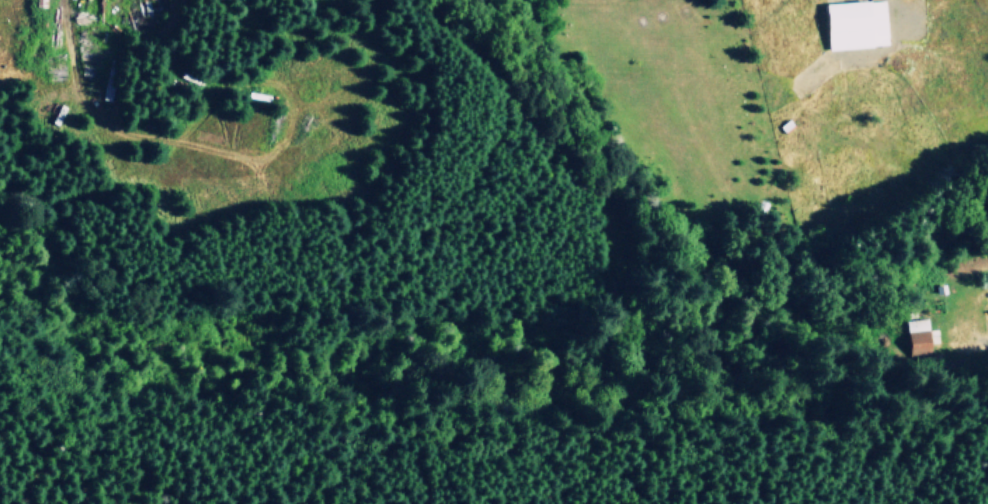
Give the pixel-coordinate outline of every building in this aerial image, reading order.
[(885,46),(883,0),(825,3),(827,49),(885,46)] [(907,320),(909,353),(928,352),(928,343),(935,343),(934,329),(926,330),(925,319),(907,320)]
